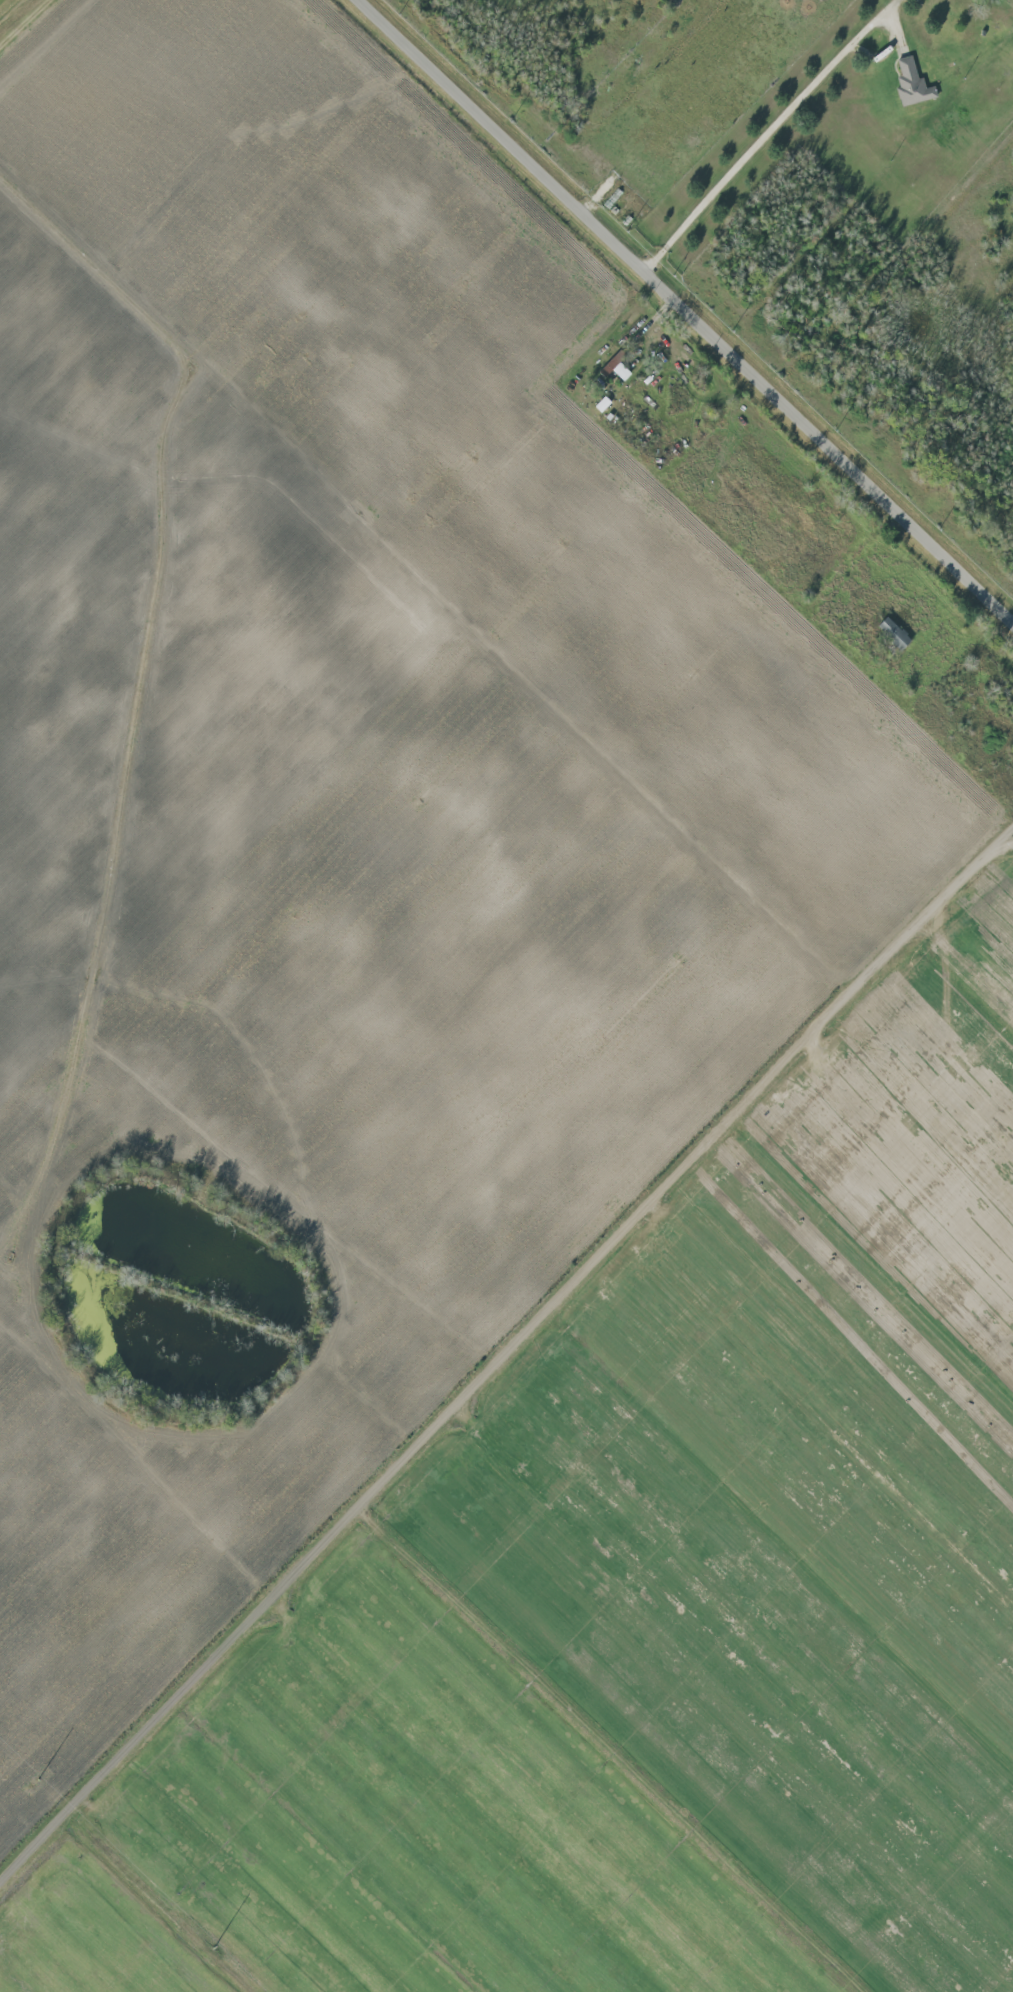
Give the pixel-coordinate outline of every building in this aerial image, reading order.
[(899,106),(925,99),(919,78),(914,79),(907,56),(894,60),(898,77),(891,79),(899,106)] [(874,626),(897,651),(908,641),(884,616),(874,626)]
